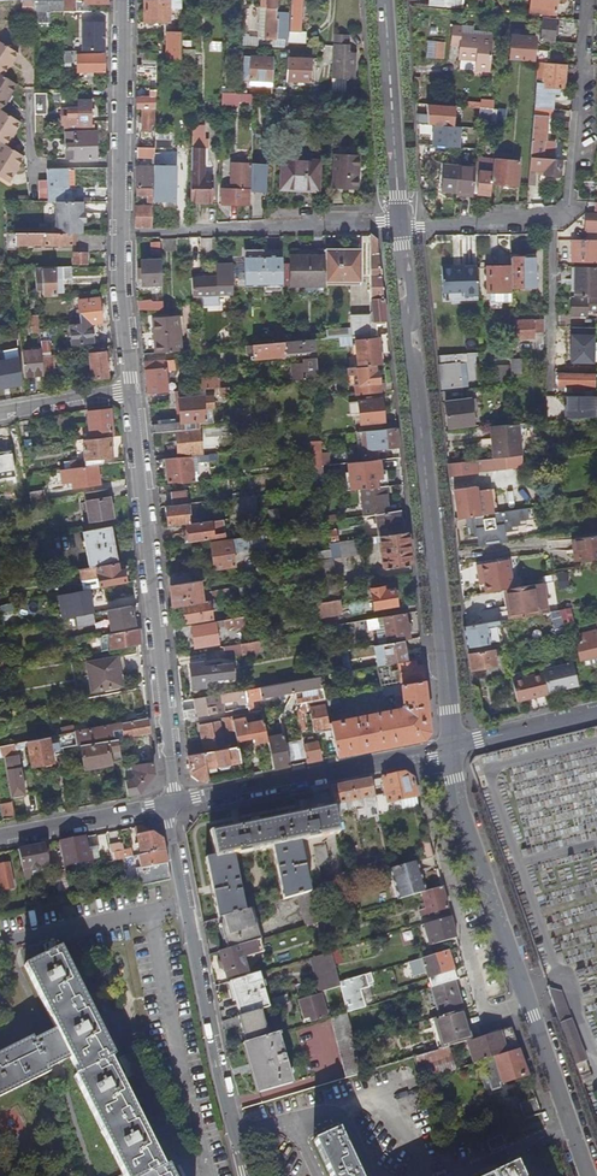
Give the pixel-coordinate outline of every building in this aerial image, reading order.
[(34,2),(34,22),(51,22),(50,11),(64,11),(64,1),(64,0),(34,0),(34,2)] [(108,0),(83,0),(83,4),(75,4),(75,1),(64,1),(64,11),(64,13),(108,12),(108,0)] [(181,0),(145,0),(145,22),(169,22),(169,15),(181,15),(181,0)] [(266,8),(261,7),(259,34),(263,38),(266,38),(277,39),(278,19),(276,19),(277,0),(267,0),(266,8)] [(301,0),(291,0),(288,43),(305,44),(306,32),(299,31),(301,0)] [(556,4),(559,4),(560,1),(556,1),(556,0),(530,0),(529,12),(555,14),(556,4)] [(553,42),(555,18),(541,17),(539,41),(553,42)] [(82,51),(104,51),(104,22),(82,23),(82,51)] [(490,71),(493,37),(461,34),(462,27),(453,26),(451,45),(460,45),(459,59),(476,60),(475,70),(490,71)] [(180,60),(180,33),(167,33),(166,59),(180,60)] [(354,80),(356,54),(349,54),(350,36),(334,35),(333,45),(331,79),(346,80),(354,80)] [(548,63),(549,52),(534,51),(535,38),(512,36),(510,60),(538,62),(544,63),(548,63)] [(430,39),(429,56),(445,56),(446,40),(430,39)] [(0,42),(0,141),(1,142),(0,144),(0,177),(10,183),(15,174),(14,173),(24,156),(8,146),(13,138),(11,137),(20,122),(2,111),(8,101),(6,100),(17,83),(3,75),(12,60),(14,61),(19,53),(0,42)] [(186,49),(188,60),(198,59),(196,47),(186,49)] [(310,83),(312,60),(291,58),(292,51),(288,50),(286,82),(310,83)] [(72,64),(72,52),(64,52),(64,64),(72,64)] [(156,66),(156,54),(142,53),(142,66),(156,66)] [(104,54),(77,55),(77,73),(89,73),(89,76),(92,76),(92,73),(105,73),(104,54)] [(272,81),(273,58),(251,56),(250,80),(272,81)] [(542,87),(544,63),(538,62),(536,86),(542,87)] [(552,109),(553,94),(558,94),(559,88),(564,89),(565,75),(570,75),(570,65),(548,63),(544,63),(542,87),(536,86),(534,108),(549,109),(552,109)] [(156,108),(156,66),(142,66),(138,66),(138,74),(151,75),(150,98),(138,98),(137,108),(143,108),(156,108)] [(346,80),(331,79),(330,92),(345,93),(346,80)] [(42,133),(41,115),(46,114),(45,94),(35,93),(35,133),(42,133)] [(239,94),(222,93),(222,105),(239,106),(239,101),(254,101),(254,94),(249,94),(240,94),(239,94)] [(282,106),(282,96),(271,95),(271,105),(282,106)] [(486,104),(486,108),(494,109),(494,101),(486,100),(486,104)] [(90,125),(90,101),(78,101),(78,110),(62,110),(62,126),(65,126),(65,132),(67,132),(74,132),(96,131),(107,131),(107,122),(94,122),(94,125),(90,125)] [(456,124),(457,103),(429,102),(428,113),(420,113),(419,122),(434,123),(432,144),(462,146),(463,124),(456,124)] [(155,136),(156,108),(143,108),(142,132),(151,132),(151,135),(155,136)] [(497,127),(498,109),(494,109),(486,108),(480,108),(479,114),(479,120),(491,121),(490,127),(497,127)] [(534,108),(533,116),(530,157),(541,158),(550,159),(551,141),(543,141),(545,116),(549,117),(549,109),(534,108)] [(96,159),(96,134),(74,134),(74,132),(67,132),(67,158),(74,158),(74,159),(96,159)] [(172,132),(156,132),(156,164),(171,164),(172,132)] [(155,157),(155,147),(137,147),(137,157),(155,157)] [(213,202),(213,176),(202,176),(202,149),(192,149),(191,202),(213,202)] [(359,156),(334,155),(333,189),(357,190),(359,156)] [(560,176),(561,160),(550,159),(541,158),(530,157),(528,186),(535,186),(536,171),(545,172),(545,175),(560,176)] [(320,161),(283,159),(281,190),(318,192),(320,161)] [(519,162),(496,159),(494,184),(517,186),(519,162)] [(252,163),(231,162),(230,189),(222,189),(222,204),(248,205),(248,190),(251,190),(252,164),(252,163)] [(263,168),(263,164),(252,164),(251,190),(251,191),(266,192),(267,168),(263,168)] [(456,192),(458,166),(442,165),(441,191),(456,192)] [(473,194),(475,168),(458,166),(456,192),(473,194)] [(155,186),(155,177),(155,168),(137,167),(137,186),(155,186)] [(59,202),(59,190),(69,190),(68,169),(47,169),(47,180),(47,201),(56,202),(59,202)] [(490,195),(493,172),(479,171),(477,194),(490,195)] [(176,202),(176,177),(155,177),(155,186),(155,189),(154,197),(154,202),(176,202)] [(47,201),(47,180),(37,180),(37,201),(43,201),(47,201)] [(154,197),(155,189),(137,188),(137,196),(154,197)] [(69,190),(59,190),(59,202),(71,202),(71,190),(69,190)] [(82,213),(81,201),(80,201),(71,202),(59,202),(56,202),(56,233),(72,233),(75,233),(82,234),(82,222),(82,213)] [(153,228),(154,206),(137,205),(137,228),(153,228)] [(586,214),(585,227),(596,227),(596,214),(586,214)] [(72,245),(72,233),(56,233),(7,233),(7,249),(15,249),(15,245),(72,245)] [(383,298),(376,241),(370,235),(370,299),(383,298)] [(160,253),(160,241),(160,240),(151,241),(152,253),(160,253)] [(572,240),(572,261),(596,261),(596,240),(572,240)] [(282,286),(282,250),(244,251),(244,286),(263,286),(282,286)] [(360,281),(361,251),(325,251),(325,255),(325,281),(360,281)] [(74,253),(73,265),(87,265),(87,253),(74,253)] [(325,281),(325,255),(291,255),(291,285),(325,285),(325,281)] [(534,287),(533,257),(511,257),(511,266),(511,288),(534,287)] [(162,285),(161,261),(142,262),(142,274),(142,277),(142,286),(162,285)] [(217,277),(191,279),(193,298),(218,296),(233,295),(232,264),(217,264),(217,277)] [(478,296),(477,268),(454,270),(454,266),(442,267),(443,292),(464,291),(464,296),(478,296)] [(511,288),(511,266),(487,267),(487,293),(490,293),(511,292),(511,288)] [(71,279),(71,267),(35,268),(35,277),(36,290),(43,289),(43,295),(56,295),(56,294),(63,293),(63,280),(71,279)] [(575,267),(575,297),(596,297),(596,267),(575,267)] [(282,286),(263,286),(263,295),(282,295),(282,286)] [(464,296),(464,291),(443,292),(443,302),(478,300),(478,296),(464,296)] [(511,292),(490,293),(490,308),(502,308),(502,302),(511,302),(511,292)] [(98,338),(96,320),(101,319),(99,298),(79,300),(80,307),(79,307),(80,321),(69,322),(72,342),(98,338)] [(163,311),(163,300),(159,300),(160,302),(153,303),(152,300),(138,301),(139,311),(163,311)] [(386,325),(383,300),(372,301),(372,314),(371,314),(370,315),(371,336),(378,335),(377,325),(386,325)] [(572,300),(572,316),(587,316),(587,310),(596,310),(596,300),(572,300)] [(371,336),(370,315),(350,316),(351,329),(351,337),(371,336)] [(153,320),(155,354),(181,352),(179,318),(153,320)] [(40,333),(39,320),(30,320),(32,334),(40,333)] [(543,320),(515,322),(517,340),(535,339),(535,333),(544,332),(543,320)] [(592,351),(592,340),(589,340),(589,327),(573,327),(573,351),(592,351)] [(326,339),(351,337),(351,329),(326,330),(326,339)] [(381,364),(378,338),(355,340),(358,367),(375,365),(381,364)] [(317,352),(316,340),(285,343),(247,346),(247,354),(254,353),(254,357),(266,356),(266,359),(277,359),(277,355),(311,353),(312,359),(304,360),(305,364),(292,365),(293,382),(306,381),(318,380),(318,372),(317,352)] [(43,375),(41,357),(41,350),(25,351),(27,377),(43,375)] [(592,366),(592,351),(573,351),(573,365),(592,366)] [(105,353),(89,354),(92,379),(108,378),(105,353)] [(51,374),(49,356),(41,357),(43,375),(51,374)] [(463,387),(460,363),(457,364),(456,356),(440,356),(444,390),(463,387)] [(521,374),(521,360),(511,361),(511,366),(511,371),(512,375),(521,374)] [(167,387),(164,362),(145,363),(148,395),(168,392),(167,387)] [(7,377),(3,377),(1,365),(0,365),(0,389),(9,388),(7,377)] [(380,392),(379,383),(380,383),(379,371),(375,371),(375,365),(358,367),(348,368),(349,374),(358,373),(359,384),(356,385),(357,395),(380,392)] [(497,366),(498,383),(508,382),(508,366),(497,366)] [(596,375),(559,375),(559,386),(566,386),(566,392),(585,392),(585,387),(596,387),(596,375)] [(220,388),(218,378),(199,380),(196,380),(196,383),(193,384),(192,384),(193,390),(194,390),(200,390),(218,388),(220,388)] [(193,384),(193,382),(185,383),(185,385),(167,387),(168,392),(178,392),(193,390),(192,384),(193,384)] [(232,396),(232,387),(220,388),(218,388),(219,398),(232,396)] [(205,421),(203,409),(214,408),(213,396),(194,398),(194,390),(193,390),(178,392),(181,422),(152,425),(152,433),(176,431),(199,429),(198,422),(205,421)] [(566,417),(596,416),(596,393),(566,394),(566,417)] [(384,429),(383,421),(384,421),(382,399),(359,401),(360,413),(362,424),(363,424),(364,431),(384,429)] [(475,399),(471,400),(447,403),(450,428),(475,425),(473,409),(476,409),(475,399)] [(359,401),(349,403),(351,414),(360,413),(359,401)] [(113,436),(111,410),(110,409),(88,412),(89,427),(82,428),(83,440),(113,436)] [(522,455),(518,424),(514,424),(494,426),(495,438),(482,440),(483,448),(493,446),(494,459),(505,457),(522,455)] [(205,428),(206,437),(228,435),(228,426),(205,428)] [(399,447),(397,428),(384,429),(364,431),(356,432),(358,447),(360,462),(377,460),(376,450),(399,447)] [(202,453),(200,429),(199,429),(176,431),(179,455),(202,453)] [(112,456),(110,447),(115,447),(113,436),(83,440),(85,462),(81,463),(80,460),(70,461),(71,468),(97,465),(102,464),(101,458),(112,456)] [(314,469),(323,468),(322,442),(312,442),(314,469)] [(0,455),(0,479),(15,476),(11,453),(0,455)] [(194,472),(198,472),(197,462),(199,462),(198,456),(166,459),(168,482),(178,481),(181,481),(181,484),(195,482),(194,472)] [(448,464),(449,475),(450,477),(477,473),(477,471),(506,468),(505,457),(494,459),(449,464),(448,464)] [(402,483),(400,464),(384,466),(385,474),(369,476),(371,486),(392,484),(402,483)] [(100,484),(97,465),(71,468),(60,470),(62,480),(72,479),(74,488),(100,484)] [(324,488),(323,468),(314,469),(315,489),(324,488)] [(387,513),(385,486),(361,489),(364,516),(377,515),(387,513)] [(492,514),(489,492),(477,494),(476,487),(454,490),(458,519),(482,515),(492,514)] [(46,501),(44,489),(29,491),(31,503),(46,501)] [(108,489),(85,494),(90,521),(112,518),(108,489)] [(188,504),(186,492),(171,494),(172,506),(187,504),(188,504)] [(240,517),(238,505),(246,504),(246,503),(268,501),(267,495),(228,499),(230,518),(240,517)] [(189,524),(187,504),(172,506),(166,507),(167,514),(167,517),(168,527),(187,524),(189,524)] [(503,532),(512,530),(512,526),(520,524),(519,520),(528,519),(527,513),(531,513),(531,508),(527,508),(492,514),(482,515),(483,524),(468,526),(469,537),(478,536),(479,540),(482,540),(482,545),(502,542),(501,537),(504,537),(503,532)] [(403,532),(400,511),(387,513),(377,515),(379,536),(403,532)] [(224,537),(222,520),(189,524),(187,524),(189,543),(224,537)] [(117,562),(111,527),(82,532),(89,567),(117,562)] [(339,542),(336,530),(328,531),(330,543),(339,542)] [(408,532),(403,532),(379,536),(367,538),(367,544),(381,542),(384,569),(412,565),(408,532)] [(235,566),(232,545),(235,544),(235,548),(259,544),(258,535),(234,539),(234,540),(211,544),(215,569),(235,566)] [(576,538),(578,552),(575,552),(576,561),(596,558),(596,535),(576,538)] [(362,553),(360,539),(339,542),(330,543),(333,558),(362,553)] [(335,575),(333,559),(316,562),(319,578),(335,575)] [(514,588),(509,559),(476,565),(479,580),(483,579),(484,584),(485,593),(504,590),(507,589),(514,588)] [(126,583),(125,578),(127,577),(126,572),(124,573),(122,561),(117,562),(89,567),(78,569),(83,591),(88,590),(126,583)] [(191,582),(188,572),(171,575),(172,585),(191,582)] [(200,595),(199,588),(201,588),(200,581),(191,582),(172,585),(169,586),(171,608),(182,606),(230,598),(228,590),(200,595)] [(537,614),(532,585),(514,588),(507,589),(509,601),(506,602),(507,611),(501,612),(502,620),(512,618),(537,614)] [(384,587),(371,589),(375,609),(397,605),(395,589),(384,591),(384,587)] [(92,613),(88,590),(83,591),(69,593),(72,607),(61,609),(63,619),(76,616),(92,613)] [(340,600),(338,591),(322,593),(323,602),(340,600)] [(72,607),(69,593),(59,595),(61,609),(72,607)] [(213,619),(210,604),(215,603),(216,607),(230,604),(230,598),(182,606),(185,624),(213,619)] [(335,625),(334,616),(342,614),(340,600),(323,602),(316,604),(319,628),(335,625)] [(135,625),(131,606),(107,610),(111,630),(118,629),(119,633),(129,631),(128,627),(135,625)] [(94,623),(92,613),(76,616),(78,625),(94,623)] [(410,639),(405,613),(384,617),(385,621),(387,635),(388,643),(404,640),(410,639)] [(245,628),(243,620),(243,617),(223,620),(225,627),(233,626),(234,630),(245,628)] [(256,625),(255,617),(243,620),(245,628),(256,625)] [(380,628),(379,622),(378,618),(366,620),(368,630),(380,628)] [(220,644),(215,621),(191,626),(195,649),(220,644)] [(491,644),(488,627),(499,626),(498,621),(466,626),(464,627),(467,647),(491,644)] [(141,644),(139,629),(129,631),(119,633),(108,635),(109,642),(106,642),(107,646),(109,646),(110,649),(141,644)] [(596,630),(575,635),(577,641),(596,637),(596,632),(596,630)] [(567,636),(547,640),(548,645),(568,642),(567,636)] [(577,641),(581,660),(596,657),(596,637),(577,641)] [(266,639),(241,644),(243,653),(268,650),(266,639)] [(407,660),(404,640),(388,643),(383,644),(387,664),(390,663),(407,660)] [(387,664),(383,644),(376,645),(380,665),(387,664)] [(496,665),(494,649),(468,653),(471,669),(496,665)] [(117,657),(88,664),(93,690),(122,685),(117,657)] [(401,681),(423,677),(422,666),(416,667),(415,661),(398,665),(399,670),(392,671),(390,663),(387,664),(377,666),(380,685),(401,681)] [(573,662),(543,670),(543,672),(548,692),(579,685),(573,662)] [(202,663),(190,664),(193,691),(209,689),(209,686),(215,686),(214,681),(234,678),(232,664),(203,668),(202,663)] [(543,672),(512,680),(517,701),(549,694),(548,692),(543,672)] [(323,686),(321,676),(290,681),(292,692),(323,686)] [(428,727),(423,679),(383,687),(384,696),(393,694),(392,691),(402,689),(404,707),(334,722),(331,710),(343,707),(340,696),(325,698),(330,723),(331,727),(337,756),(376,748),(421,738),(423,738),(424,737),(429,731),(429,730),(428,727)] [(290,681),(245,690),(249,708),(250,713),(255,712),(250,694),(260,692),(261,697),(292,692),(290,681)] [(240,699),(238,691),(220,694),(222,702),(240,699)] [(222,702),(220,694),(213,695),(215,703),(222,702)] [(224,712),(222,702),(215,703),(213,695),(195,699),(196,709),(183,711),(184,720),(224,712)] [(331,727),(330,723),(328,723),(324,706),(310,708),(314,730),(321,729),(331,727)] [(267,738),(264,720),(246,724),(244,714),(232,717),(234,727),(235,730),(237,740),(248,737),(249,738),(254,737),(255,743),(268,741),(267,738)] [(234,727),(232,717),(225,718),(227,729),(234,727)] [(150,734),(149,718),(121,723),(123,738),(134,736),(150,734)] [(224,749),(220,721),(201,726),(205,751),(216,750),(224,749)] [(123,738),(121,723),(112,725),(114,740),(118,739),(123,738)] [(114,740),(112,725),(74,732),(76,745),(80,745),(114,740)] [(54,762),(52,753),(62,752),(62,748),(76,745),(74,732),(27,741),(27,746),(31,766),(43,764),(45,766),(50,766),(52,763),(54,762)] [(139,793),(154,773),(150,734),(134,736),(135,746),(130,746),(132,772),(135,774),(132,779),(125,781),(128,795),(139,793)] [(290,766),(283,735),(267,738),(268,741),(274,769),(290,766)] [(122,762),(118,739),(114,740),(80,745),(84,769),(122,762)] [(27,741),(0,747),(0,752),(2,758),(4,758),(5,757),(12,797),(23,795),(19,772),(25,770),(24,761),(18,762),(16,755),(14,756),(13,751),(27,746),(27,741)] [(321,759),(317,742),(303,745),(307,763),(321,759)] [(209,780),(206,767),(233,762),(236,777),(244,775),(238,746),(224,749),(216,750),(188,756),(190,773),(190,774),(202,782),(209,780)] [(415,798),(417,797),(412,778),(403,774),(382,778),(385,794),(373,796),(375,804),(377,816),(390,814),(388,803),(399,801),(415,798)] [(375,804),(373,796),(370,780),(350,784),(354,808),(375,804)] [(354,808),(350,784),(329,789),(332,806),(345,803),(346,810),(354,808)] [(417,808),(415,798),(399,801),(401,811),(417,808)] [(11,802),(0,804),(0,807),(2,819),(14,817),(11,802)] [(338,833),(333,806),(324,808),(208,831),(213,856),(204,858),(217,921),(244,913),(232,856),(271,848),(282,902),(295,898),(314,892),(322,889),(317,867),(328,859),(324,843),(322,844),(321,837),(329,835),(338,833)] [(141,856),(165,851),(163,839),(143,826),(134,828),(135,837),(137,836),(141,856)] [(65,866),(92,861),(91,852),(88,853),(85,837),(59,842),(65,866)] [(33,871),(41,869),(41,866),(45,865),(43,858),(47,857),(45,845),(19,850),(24,876),(33,874),(33,871)] [(114,861),(125,859),(123,851),(112,853),(114,861)] [(136,869),(140,886),(170,880),(165,851),(141,856),(139,856),(141,868),(136,869)] [(399,900),(420,894),(424,893),(415,862),(390,869),(399,900)] [(0,866),(0,886),(1,886),(2,890),(13,888),(9,864),(0,866)] [(422,916),(447,909),(441,887),(424,893),(420,894),(425,911),(421,912),(422,916)] [(322,922),(314,892),(295,898),(304,927),(318,923),(322,922)] [(244,913),(217,921),(226,950),(259,940),(250,911),(244,913)] [(450,918),(427,924),(432,945),(455,938),(450,918)] [(326,935),(322,922),(318,923),(322,936),(326,935)] [(241,959),(254,955),(253,952),(262,949),(259,940),(226,950),(218,953),(221,961),(217,962),(219,969),(223,968),(226,979),(245,973),(241,959)] [(59,948),(15,969),(46,1033),(33,1041),(32,1037),(0,1053),(0,1097),(50,1072),(48,1069),(69,1059),(77,1075),(73,1077),(121,1175),(172,1175),(167,1166),(163,1168),(109,1059),(113,1058),(59,948)] [(338,983),(331,952),(311,958),(321,993),(340,987),(338,983)] [(451,971),(446,952),(422,959),(427,978),(451,971)] [(239,1016),(259,1011),(269,1008),(259,973),(229,982),(239,1016)] [(340,987),(346,1014),(364,1008),(359,991),(367,988),(364,975),(338,983),(340,987)] [(438,1018),(461,1011),(462,1011),(453,982),(429,989),(438,1018)] [(273,999),(275,1006),(280,1005),(285,1003),(287,1003),(289,1002),(287,995),(273,999)] [(325,1013),(319,995),(298,1001),(303,1019),(325,1013)] [(562,999),(552,1003),(555,1011),(565,1007),(562,999)] [(292,1010),(289,1002),(287,1003),(285,1003),(280,1005),(283,1012),(292,1010)] [(245,1043),(267,1037),(259,1011),(239,1016),(237,1017),(245,1043)] [(447,1047),(467,1042),(470,1041),(461,1011),(438,1018),(432,1020),(441,1049),(447,1047)] [(346,1014),(330,1018),(345,1078),(361,1073),(353,1043),(346,1014)] [(583,1055),(570,1020),(559,1024),(577,1073),(587,1069),(582,1056),(583,1055)] [(477,1063),(518,1049),(510,1029),(482,1037),(470,1041),(467,1042),(474,1063),(477,1063)] [(259,1093),(291,1084),(277,1033),(267,1037),(245,1043),(259,1093)] [(455,1070),(447,1047),(441,1049),(422,1055),(429,1078),(455,1070)] [(527,1075),(518,1049),(477,1063),(481,1075),(485,1074),(490,1090),(490,1092),(501,1088),(499,1084),(527,1075)] [(589,1073),(578,1078),(581,1085),(592,1080),(589,1073)] [(490,1090),(485,1074),(481,1075),(486,1091),(490,1090)] [(329,1175),(358,1175),(357,1173),(360,1171),(356,1163),(353,1164),(337,1130),(313,1141),(329,1175)] [(445,1146),(463,1140),(459,1130),(442,1135),(445,1146)] [(490,1151),(504,1145),(499,1136),(486,1142),(490,1151)] [(513,1165),(489,1175),(518,1175),(513,1165)]
